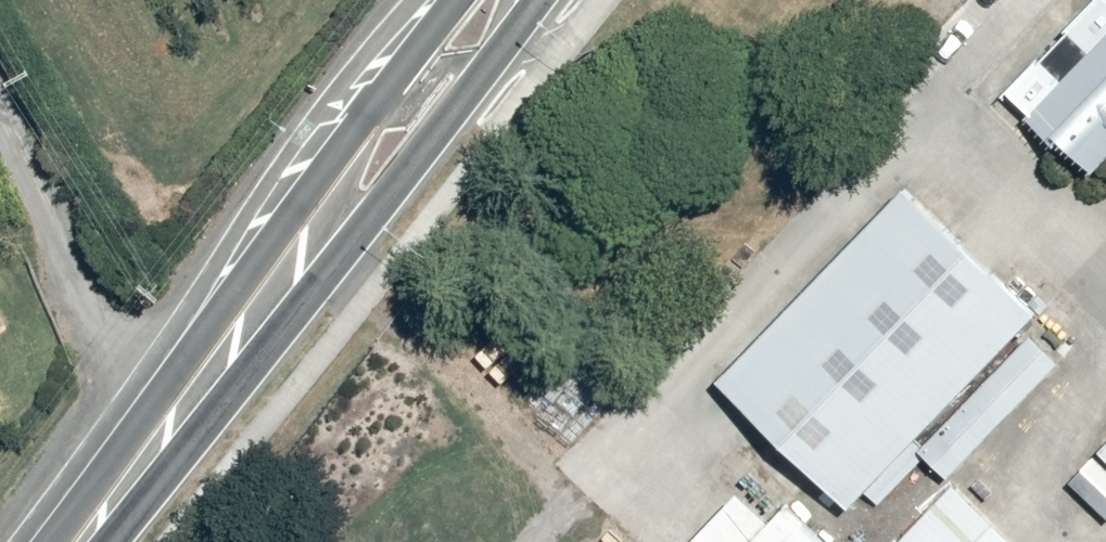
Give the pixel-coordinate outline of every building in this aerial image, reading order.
[(1010,93),(1092,176),(1105,163),(1105,0),(1102,0),(1010,93)] [(1038,318),(905,188),(719,379),(853,508),(1038,318)] [(1096,449),(1105,460),(1105,439),(1096,449)] [(952,483),(895,541),(1017,541),(952,483)] [(780,500),(764,516),(735,489),(684,541),(824,541),(780,500)]
